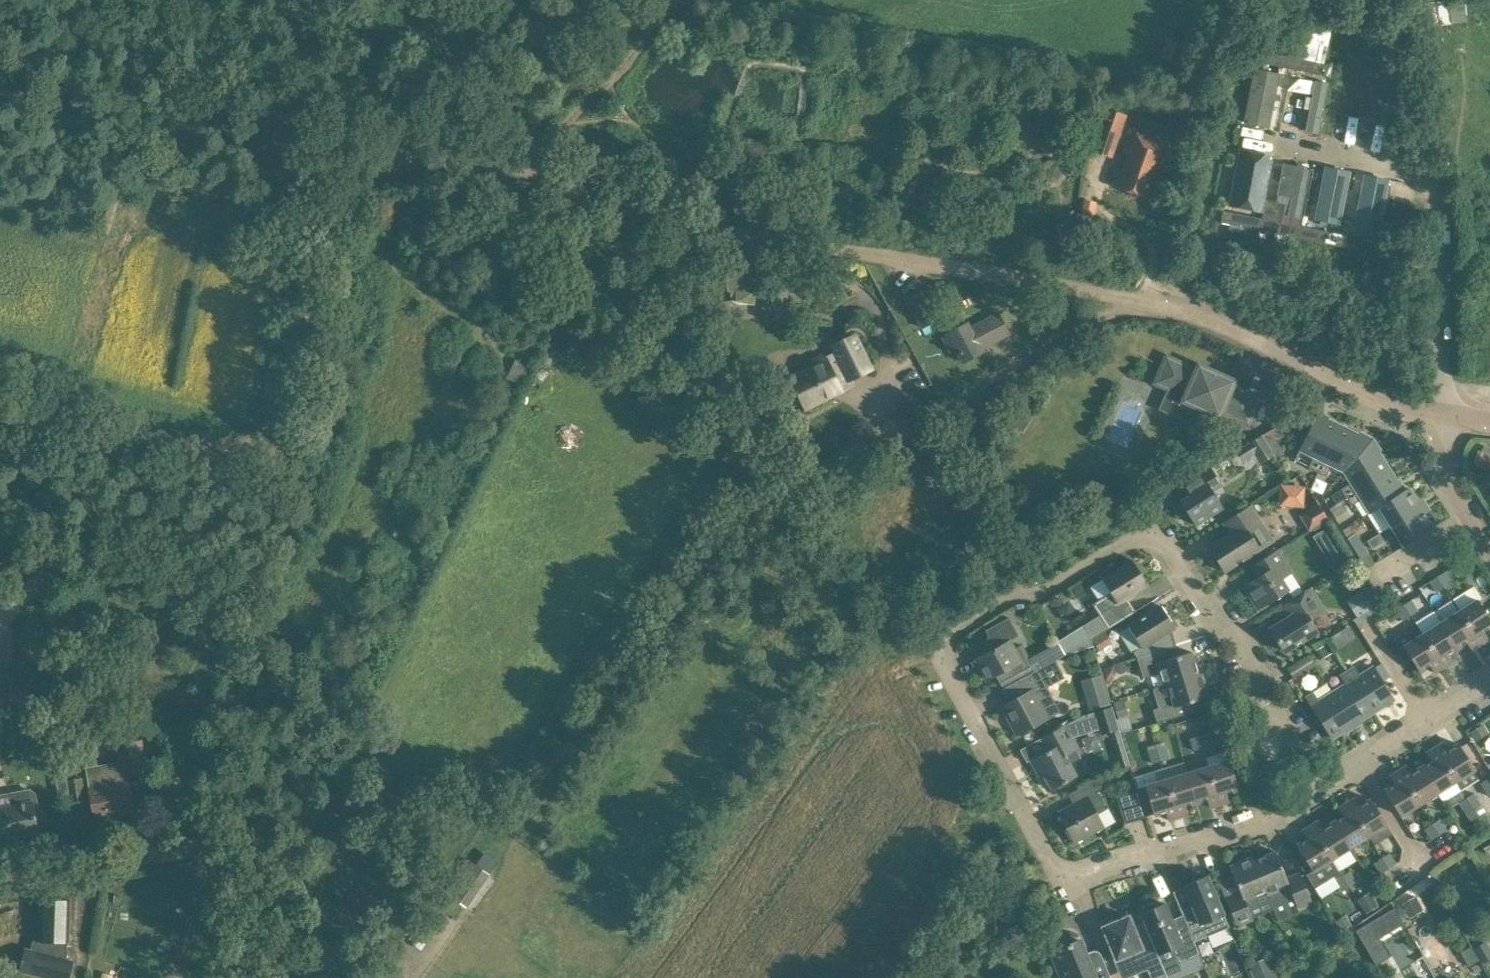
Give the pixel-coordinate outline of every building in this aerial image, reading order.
[(1425,3),(1429,27),(1451,23),(1448,0),(1444,0),(1425,3)] [(1254,49),(1252,61),(1330,77),(1333,65),(1323,63),(1332,29),(1301,20),(1292,56),(1254,49)] [(1162,57),(1179,63),(1185,45),(1168,39),(1162,57)] [(1245,122),(1269,127),(1280,74),(1256,69),(1245,122)] [(1329,83),(1315,80),(1313,94),(1307,93),(1304,108),(1309,109),(1305,131),(1319,134),(1329,83)] [(1106,105),(1094,139),(1116,147),(1128,113),(1106,105)] [(1117,187),(1146,198),(1166,141),(1129,128),(1122,151),(1129,153),(1117,187)] [(1262,211),(1273,156),(1242,150),(1231,205),(1262,211)] [(1281,174),(1277,194),(1291,197),(1287,215),(1301,218),(1311,168),(1297,165),(1295,177),(1281,174)] [(1322,166),(1313,218),(1336,222),(1346,171),(1322,166)] [(1376,229),(1385,178),(1362,174),(1352,225),(1376,229)] [(1262,218),(1240,214),(1223,210),(1221,222),(1378,253),(1380,242),(1336,233),(1322,230),(1298,225),(1300,218),(1282,215),(1285,203),(1265,199),(1262,218)] [(1323,222),(1322,230),(1336,233),(1337,225),(1336,225),(1323,222)] [(777,270),(733,263),(728,288),(757,286),(759,278),(774,281),(775,275),(777,276),(777,270)] [(906,299),(921,327),(935,319),(920,291),(906,299)] [(951,296),(947,298),(950,303),(953,301),(954,302),(960,298),(957,292),(950,296),(951,296)] [(950,351),(956,348),(963,361),(982,350),(981,348),(1008,333),(997,313),(972,327),(969,322),(942,337),(950,351)] [(802,401),(805,409),(841,391),(838,384),(849,379),(849,380),(871,369),(854,335),(832,346),(838,358),(827,363),(826,360),(823,361),(821,357),(807,364),(809,369),(790,378),(794,385),(788,388),(796,404),(802,401)] [(1402,360),(1414,360),(1414,348),(1402,348),(1402,360)] [(1184,421),(1202,429),(1210,410),(1218,414),(1221,407),(1228,410),(1227,413),(1247,421),(1258,397),(1237,388),(1236,391),(1229,387),(1232,381),(1219,375),(1199,366),(1196,373),(1191,371),(1192,368),(1167,357),(1156,381),(1181,393),(1182,391),(1187,393),(1185,399),(1192,402),(1184,421)] [(516,361),(507,379),(527,389),(536,371),(516,361)] [(1317,472),(1340,425),(1316,414),(1299,449),(1314,456),(1308,467),(1317,472)] [(1278,425),(1262,435),(1274,455),(1276,458),(1284,453),(1277,440),(1284,436),(1278,425)] [(1343,470),(1371,440),(1340,425),(1317,472),(1326,476),(1331,465),(1343,470)] [(1274,455),(1262,435),(1235,451),(1241,462),(1254,454),(1260,463),(1274,455)] [(1340,500),(1345,497),(1389,469),(1371,440),(1343,470),(1351,482),(1340,489),(1341,489),(1331,495),(1336,504),(1340,500)] [(1482,452),(1476,466),(1489,472),(1489,456),(1482,452)] [(1207,484),(1190,494),(1180,500),(1196,524),(1223,507),(1212,490),(1221,485),(1210,466),(1183,483),(1184,484),(1200,473),(1207,484)] [(1370,512),(1379,506),(1403,490),(1389,469),(1345,497),(1351,505),(1361,498),(1370,512)] [(1281,504),(1306,505),(1307,484),(1283,482),(1281,504)] [(1403,490),(1379,506),(1404,545),(1433,526),(1408,487),(1403,490)] [(1350,516),(1340,500),(1336,504),(1329,508),(1339,523),(1350,516)] [(1309,531),(1316,526),(1327,544),(1340,536),(1318,503),(1299,515),(1309,531)] [(1250,505),(1240,511),(1223,521),(1231,533),(1209,546),(1217,559),(1214,561),(1220,571),(1223,569),(1224,570),(1272,540),(1250,505)] [(1343,530),(1354,548),(1362,544),(1350,525),(1343,530)] [(1383,541),(1378,533),(1367,541),(1372,548),(1383,541)] [(1335,571),(1350,562),(1340,544),(1324,554),(1335,571)] [(1362,544),(1354,548),(1361,559),(1368,554),(1362,544)] [(1277,549),(1271,553),(1250,566),(1257,577),(1243,586),(1257,608),(1274,598),(1288,589),(1281,578),(1291,572),(1277,549)] [(1100,615),(1082,626),(1090,640),(1108,628),(1119,622),(1136,611),(1127,597),(1148,584),(1132,559),(1102,578),(1111,592),(1092,603),(1100,615)] [(1444,571),(1437,576),(1444,587),(1451,582),(1444,571)] [(1444,587),(1437,576),(1430,581),(1437,592),(1444,587)] [(1346,599),(1357,617),(1381,602),(1370,584),(1346,599)] [(1309,588),(1299,594),(1282,605),(1289,617),(1270,629),(1284,651),(1316,630),(1309,619),(1323,611),(1309,588)] [(78,600),(77,605),(80,610),(85,611),(90,608),(91,603),(88,598),(83,597),(78,600)] [(1411,599),(1404,604),(1411,615),(1418,610),(1411,599)] [(1459,611),(1480,644),(1488,638),(1484,631),(1489,627),(1489,619),(1478,599),(1459,611)] [(1411,615),(1404,604),(1396,609),(1403,619),(1411,615)] [(1133,651),(1137,657),(1163,649),(1176,645),(1171,629),(1178,625),(1177,624),(1174,626),(1161,605),(1144,615),(1128,625),(1141,646),(1133,651)] [(1459,611),(1441,622),(1457,648),(1466,642),(1471,649),(1480,644),(1459,611)] [(1034,666),(1021,644),(1014,648),(1009,640),(1019,635),(1008,616),(985,629),(994,647),(975,658),(987,680),(997,674),(1003,684),(1034,666)] [(1441,622),(1422,634),(1443,667),(1452,661),(1447,654),(1457,648),(1441,622)] [(1091,640),(1098,651),(1112,642),(1104,631),(1091,640)] [(1443,667),(1422,634),(1412,640),(1407,631),(1394,639),(1400,649),(1404,647),(1419,671),(1430,665),(1434,672),(1443,667)] [(1338,632),(1330,637),(1336,648),(1345,643),(1338,632)] [(1048,645),(1056,658),(1065,654),(1057,640),(1048,645)] [(1315,650),(1321,659),(1334,652),(1328,642),(1315,650)] [(1159,672),(1163,685),(1202,673),(1202,672),(1198,673),(1191,651),(1166,659),(1163,649),(1137,657),(1143,677),(1159,672)] [(1308,655),(1304,657),(1287,668),(1294,678),(1311,667),(1314,665),(1308,655)] [(1055,659),(1019,679),(1026,692),(1001,705),(1017,734),(1048,718),(1040,704),(1053,698),(1047,687),(1065,677),(1055,659)] [(1109,680),(1114,672),(1112,665),(1102,669),(1105,681),(1109,680)] [(1354,666),(1347,670),(1373,711),(1394,698),(1375,666),(1360,675),(1354,666)] [(1347,670),(1326,683),(1352,724),(1373,711),(1347,670)] [(15,697),(15,672),(0,672),(0,697),(15,697)] [(1202,673),(1163,685),(1154,688),(1159,707),(1154,709),(1157,722),(1187,713),(1184,703),(1209,696),(1202,673)] [(1352,724),(1326,683),(1305,697),(1331,737),(1352,724)] [(1107,694),(1087,700),(1090,710),(1110,704),(1107,694)] [(1123,699),(1113,703),(1118,719),(1128,716),(1123,699)] [(1110,709),(1096,713),(1098,720),(1102,734),(1116,730),(1110,709)] [(1469,732),(1475,741),(1489,733),(1483,723),(1469,732)] [(1065,724),(1059,728),(1041,737),(1048,750),(1030,759),(1036,770),(1040,768),(1052,789),(1076,775),(1069,763),(1082,756),(1065,724)] [(1206,732),(1198,735),(1202,747),(1210,745),(1206,732)] [(39,744),(47,752),(57,744),(49,735),(39,744)] [(1202,747),(1198,735),(1190,737),(1194,750),(1202,747)] [(95,818),(134,811),(127,774),(146,770),(141,741),(117,745),(120,761),(85,767),(95,818)] [(1444,742),(1435,747),(1462,790),(1479,779),(1473,769),(1474,768),(1459,743),(1448,749),(1444,742)] [(1160,760),(1156,748),(1155,744),(1147,746),(1148,750),(1152,762),(1160,760)] [(1165,745),(1156,748),(1160,760),(1168,757),(1165,745)] [(1421,766),(1437,792),(1443,801),(1462,790),(1435,747),(1426,753),(1431,760),(1421,766)] [(1126,752),(1115,756),(1119,768),(1130,765),(1126,752)] [(1229,760),(1207,766),(1219,804),(1229,801),(1226,792),(1238,789),(1232,770),(1229,760)] [(1407,765),(1398,770),(1419,803),(1437,792),(1421,766),(1412,772),(1407,765)] [(1207,766),(1187,773),(1196,801),(1207,798),(1209,807),(1219,804),(1207,766)] [(1419,803),(1398,770),(1390,776),(1394,783),(1384,790),(1400,815),(1419,803)] [(1187,773),(1166,779),(1178,816),(1187,813),(1185,805),(1196,801),(1187,773)] [(81,778),(69,780),(72,802),(84,800),(81,778)] [(1178,816),(1166,779),(1145,785),(1148,795),(1154,814),(1165,811),(1168,819),(1178,816)] [(1116,796),(1119,804),(1125,823),(1146,817),(1140,797),(1137,790),(1116,796)] [(1097,791),(1073,804),(1058,812),(1074,841),(1103,825),(1097,814),(1106,809),(1097,791)] [(1466,797),(1486,828),(1489,826),(1489,818),(1474,792),(1466,797)] [(1356,797),(1347,803),(1368,835),(1387,823),(1371,798),(1361,805),(1356,797)] [(1486,828),(1466,797),(1459,802),(1478,833),(1486,828)] [(34,811),(33,801),(0,808),(0,836),(0,838),(38,831),(37,827),(42,826),(43,824),(45,822),(46,819),(45,815),(43,812),(39,810),(34,811)] [(1343,815),(1333,821),(1349,847),(1368,835),(1347,803),(1339,808),(1343,815)] [(1439,818),(1432,823),(1439,834),(1446,829),(1439,818)] [(1319,820),(1310,826),(1331,858),(1349,847),(1333,821),(1324,827),(1319,820)] [(1439,834),(1432,823),(1425,828),(1432,839),(1439,834)] [(1331,858),(1310,826),(1302,831),(1307,838),(1296,845),(1307,862),(1312,870),(1306,874),(1315,888),(1339,872),(1331,858)] [(1252,856),(1251,856),(1265,890),(1273,910),(1278,920),(1299,911),(1298,908),(1312,903),(1299,872),(1286,877),(1275,851),(1253,860),(1252,856)] [(1389,852),(1382,857),(1389,868),(1396,863),(1389,852)] [(1265,890),(1251,856),(1229,865),(1240,891),(1225,897),(1237,925),(1253,918),(1249,909),(1258,905),(1254,895),(1265,890)] [(1389,868),(1382,857),(1375,862),(1382,873),(1389,868)] [(466,859),(443,891),(453,898),(466,907),(466,906),(474,896),(489,874),(476,865),(466,859)] [(1350,870),(1342,875),(1349,886),(1357,881),(1350,870)] [(1207,875),(1204,876),(1201,873),(1193,876),(1192,881),(1183,885),(1192,905),(1181,910),(1186,922),(1185,922),(1197,953),(1199,953),(1194,941),(1229,926),(1207,875)] [(1349,886),(1342,875),(1334,880),(1341,891),(1349,886)] [(1399,894),(1396,889),(1393,884),(1380,893),(1386,903),(1391,901),(1399,894)] [(1378,907),(1370,893),(1358,899),(1367,914),(1378,907)] [(1409,918),(1423,910),(1415,897),(1402,904),(1409,918)] [(72,961),(67,960),(67,942),(69,942),(70,900),(40,899),(39,940),(33,940),(30,951),(26,949),(21,970),(54,977),(68,977),(72,961)] [(1144,921),(1143,922),(1166,977),(1167,977),(1158,953),(1173,946),(1179,961),(1197,953),(1185,922),(1175,926),(1165,902),(1161,904),(1160,901),(1143,908),(1144,911),(1141,912),(1144,921)] [(1395,906),(1357,929),(1366,944),(1379,936),(1404,922),(1397,910),(1395,906)] [(1014,911),(1004,917),(1009,925),(1019,919),(1014,911)] [(1335,920),(1338,925),(1343,933),(1353,927),(1345,914),(1335,920)] [(1143,922),(1133,926),(1129,915),(1116,920),(1115,920),(1113,920),(1111,920),(1110,920),(1109,921),(1108,922),(1107,923),(1106,924),(1102,926),(1116,959),(1113,960),(1120,977),(1124,977),(1147,969),(1151,977),(1164,977),(1166,977),(1143,922)] [(1329,920),(1314,931),(1322,943),(1338,933),(1329,920)] [(1053,954),(1061,973),(1061,975),(1065,973),(1067,977),(1111,977),(1108,972),(1101,954),(1088,959),(1079,939),(1074,941),(1073,939),(1072,939),(1071,939),(1070,939),(1069,939),(1067,939),(1066,940),(1065,940),(1064,940),(1063,941),(1062,942),(1061,943),(1060,944),(1059,945),(1060,947),(1055,949),(1056,953),(1053,954)] [(1482,963),(1489,959),(1489,949),(1485,939),(1473,945),(1482,963)] [(1470,947),(1461,952),(1469,966),(1478,961),(1470,947)] [(1282,977),(1315,977),(1326,972),(1318,957),(1282,977)] [(1266,958),(1251,964),(1257,977),(1274,977),(1266,958)]
